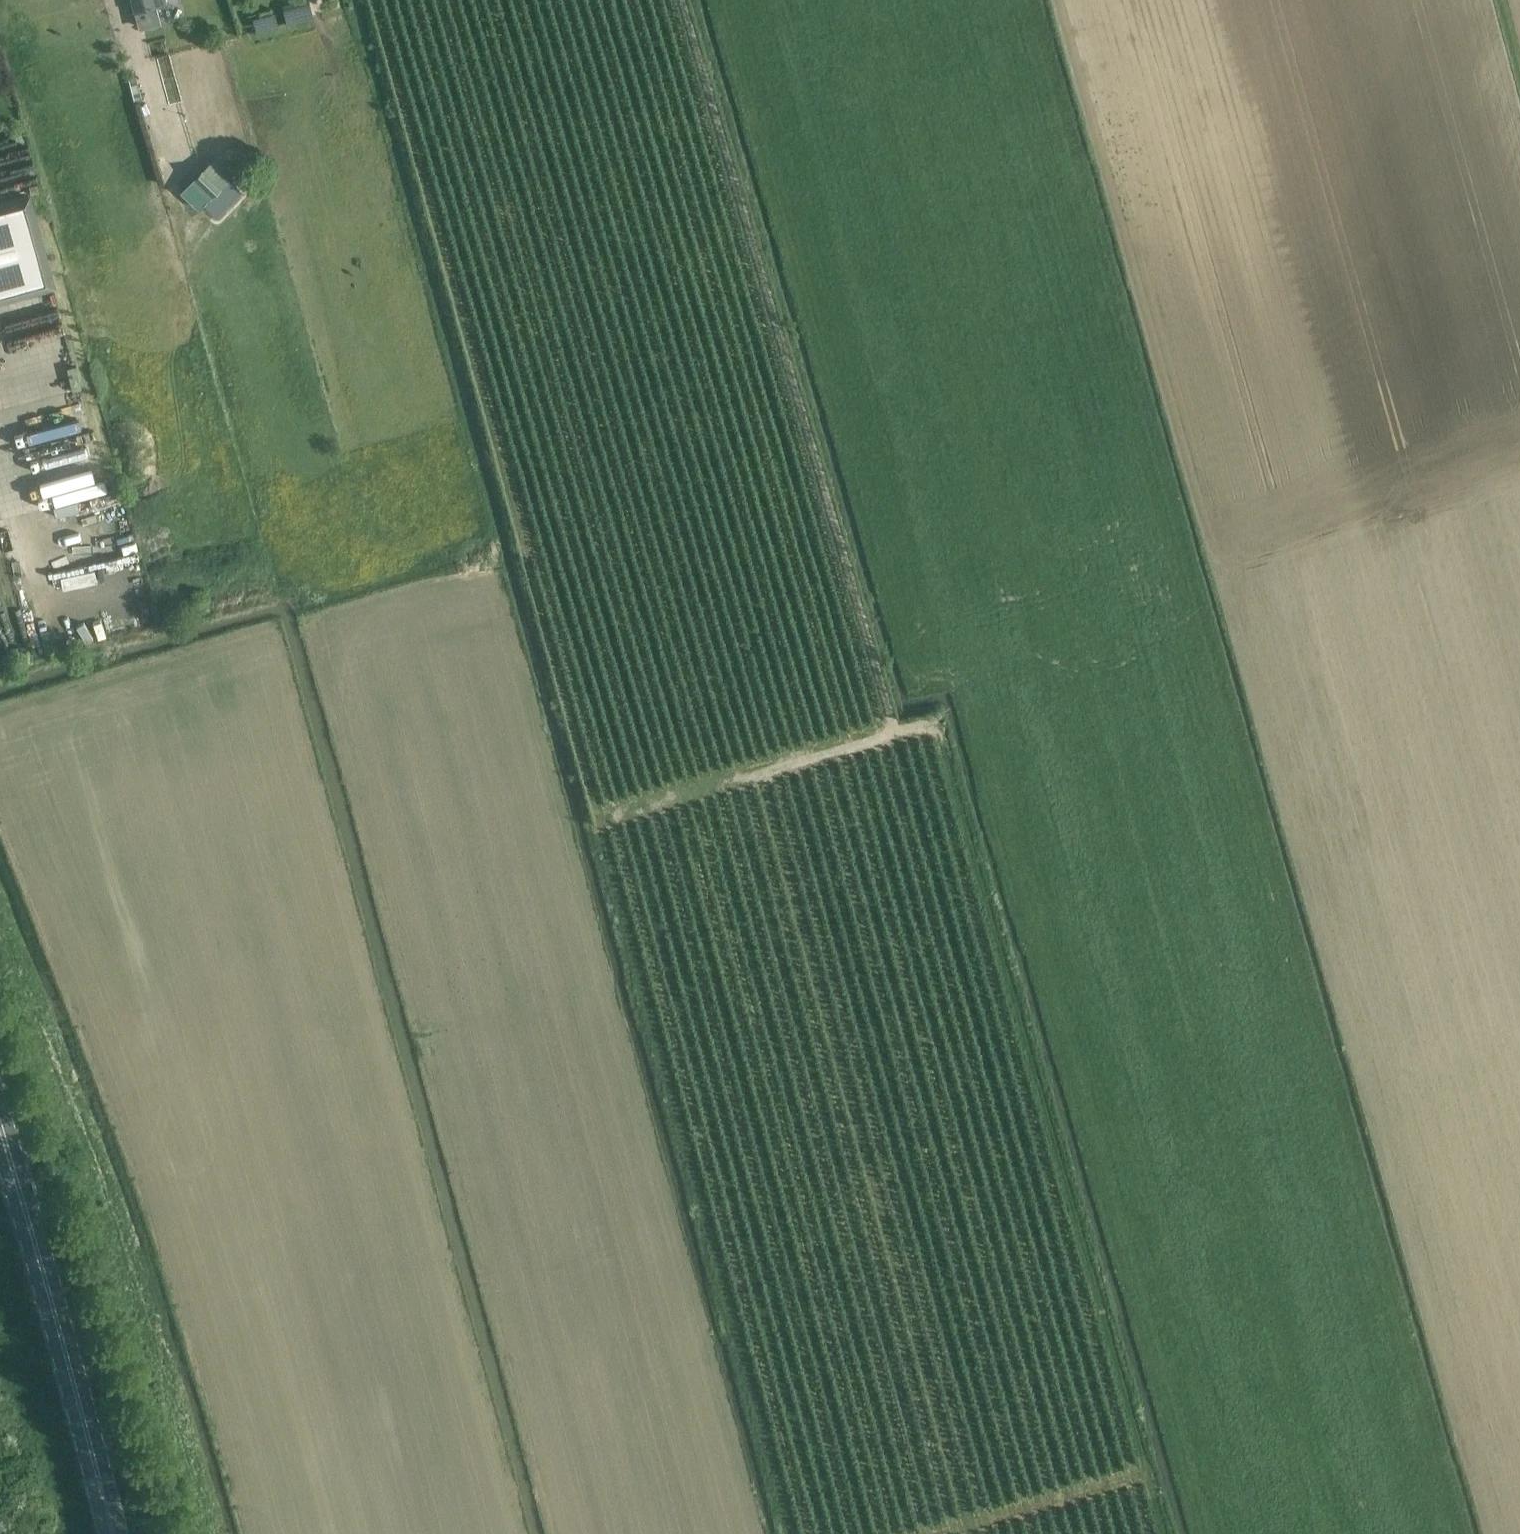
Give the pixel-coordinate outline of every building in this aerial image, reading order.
[(135,12),(167,3),(166,0),(132,0),(135,12)] [(225,181),(235,171),(216,152),(206,162),(225,181)] [(205,166),(191,179),(210,197),(223,183),(205,166)] [(56,283),(31,191),(0,200),(0,298),(56,283)] [(0,546),(0,643),(23,638),(0,546)]
